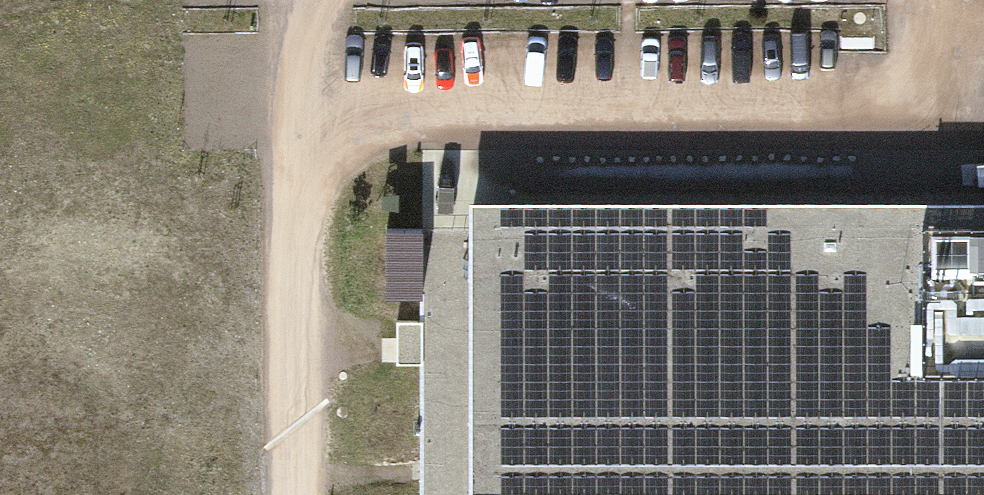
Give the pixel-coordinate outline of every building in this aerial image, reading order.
[(469,185),(469,221),(422,221),(420,494),(983,494),(983,188),(469,185)]
